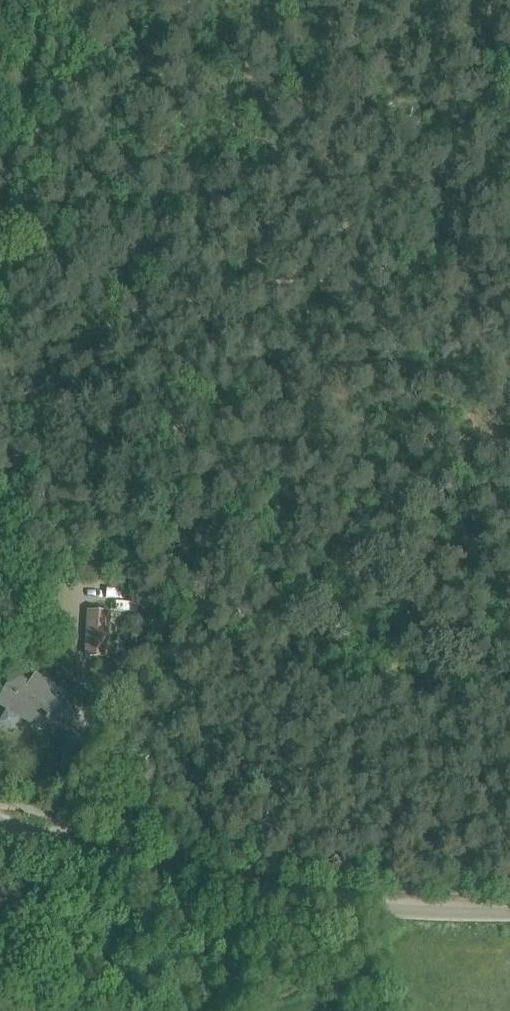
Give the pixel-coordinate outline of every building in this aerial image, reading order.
[(111,611),(88,610),(85,657),(109,658),(111,611)] [(125,655),(116,660),(121,670),(130,665),(125,655)] [(43,728),(47,721),(48,722),(49,721),(69,733),(80,714),(15,676),(0,700),(0,702),(43,728)]
